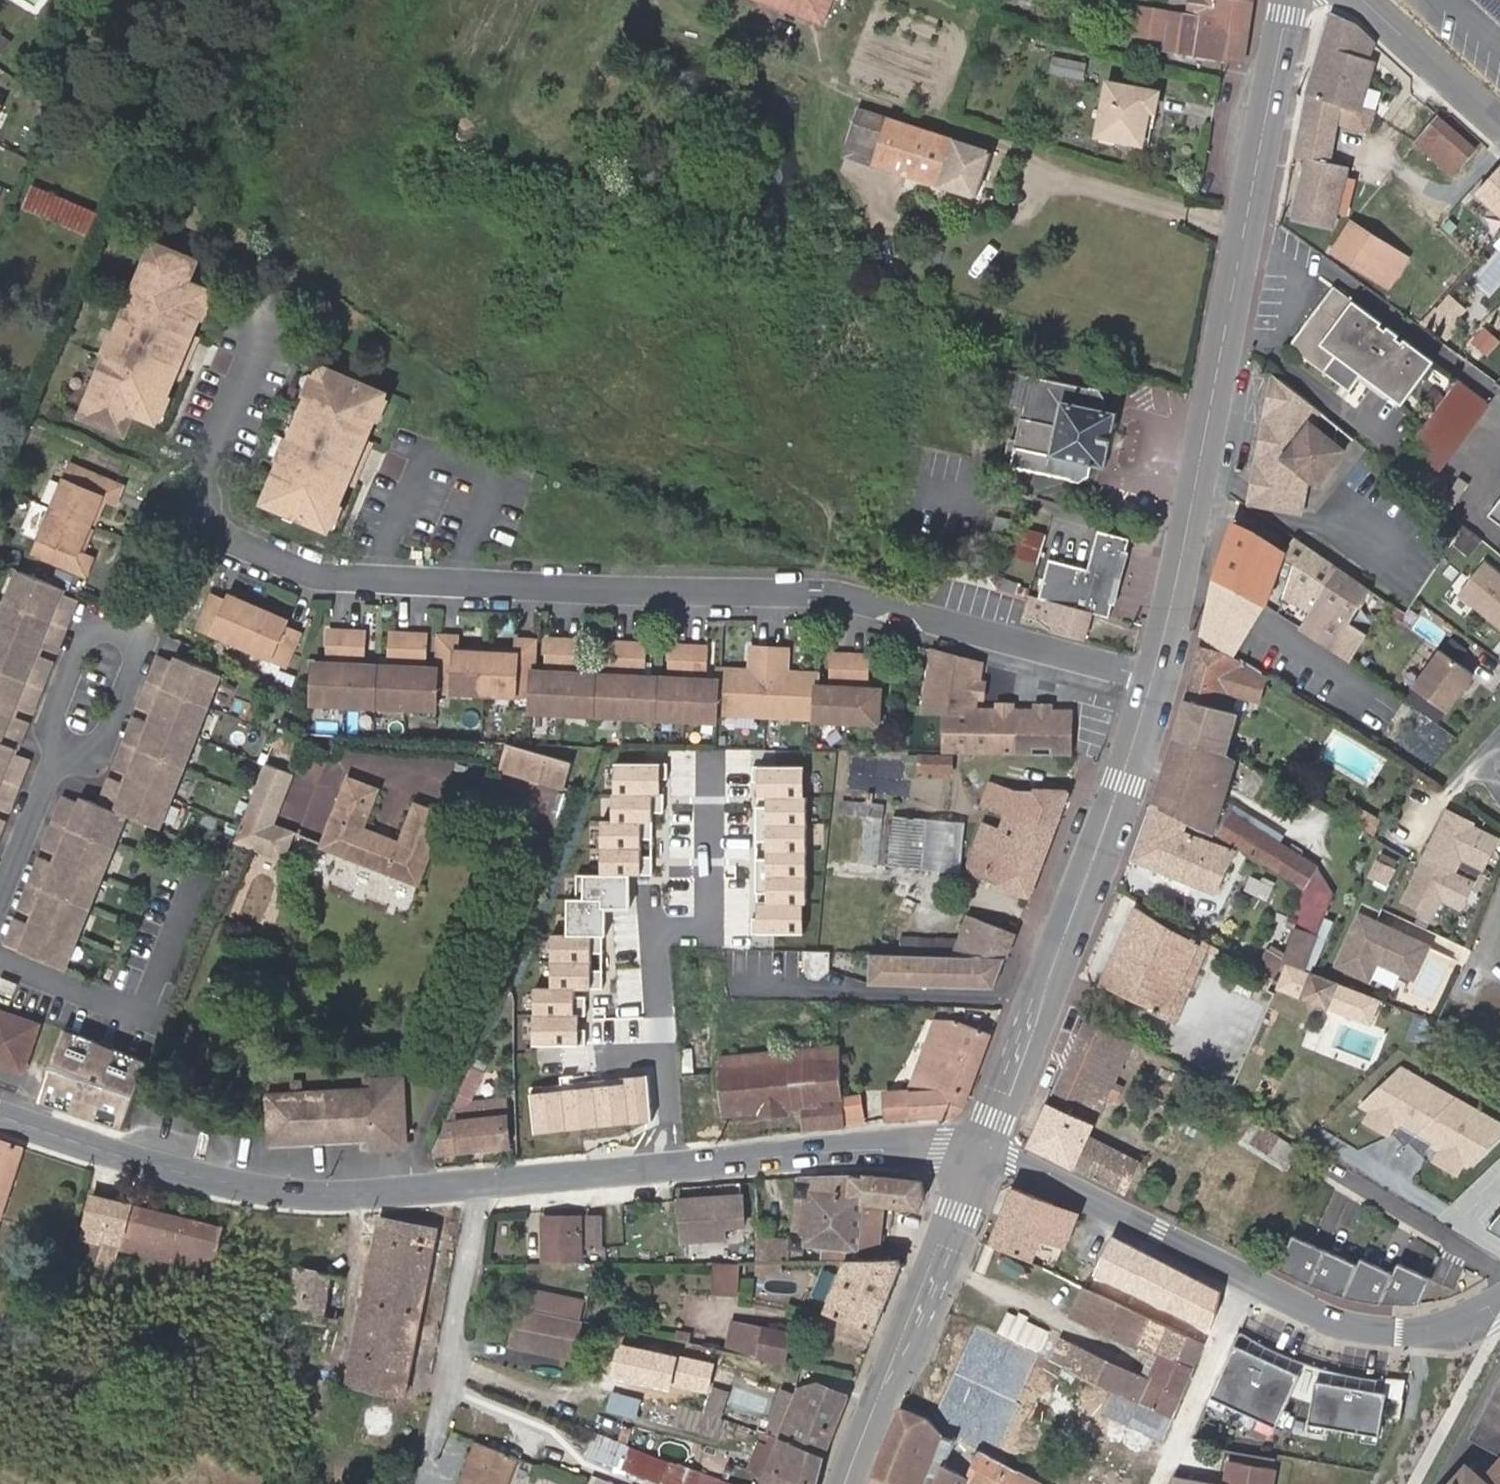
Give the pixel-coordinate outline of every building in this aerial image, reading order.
[(822,22),(830,0),(762,0),(822,22)] [(1199,0),(1190,0),(1188,14),(1196,15),(1199,0)] [(1239,0),(1199,0),(1196,15),(1195,25),(1249,34),(1253,2),(1247,1),(1239,0)] [(1499,10),(1499,0),(1490,0),(1499,10)] [(1181,53),(1188,14),(1140,6),(1135,36),(1164,41),(1162,50),(1181,53)] [(1195,25),(1196,15),(1188,14),(1181,53),(1244,62),(1249,34),(1195,25)] [(1369,59),(1373,44),(1353,23),(1331,14),(1307,95),(1304,95),(1293,154),(1308,158),(1292,218),(1332,227),(1336,212),(1347,215),(1356,182),(1346,179),(1348,168),(1330,164),(1337,123),(1368,133),(1374,112),(1362,108),(1376,61),(1369,59)] [(1086,63),(1055,56),(1051,72),(1084,79),(1086,63)] [(1160,92),(1109,81),(1098,137),(1142,146),(1148,111),(1155,112),(1160,92)] [(878,147),(874,163),(975,197),(990,152),(859,108),(850,137),(878,147)] [(1440,115),(1416,142),(1453,175),(1476,149),(1440,115)] [(878,147),(850,137),(845,154),(874,163),(878,147)] [(1474,193),(1499,217),(1499,164),(1474,193)] [(97,213),(36,187),(28,206),(89,232),(97,213)] [(1408,258),(1352,221),(1333,250),(1388,287),(1408,258)] [(158,420),(167,398),(176,377),(191,339),(192,338),(201,318),(210,292),(189,283),(197,262),(156,244),(146,268),(150,269),(142,291),(137,289),(135,295),(118,337),(121,338),(113,360),(109,358),(103,372),(103,373),(106,375),(97,397),(93,395),(84,416),(84,417),(126,435),(134,414),(157,424),(158,420)] [(150,269),(146,268),(144,267),(143,270),(143,276),(141,275),(139,280),(141,281),(136,286),(136,288),(137,289),(142,291),(150,269)] [(1383,323),(1335,289),(1292,347),(1349,390),(1362,374),(1403,405),(1435,363),(1406,341),(1403,344),(1397,341),(1400,336),(1389,328),(1386,332),(1380,328),(1383,323)] [(209,317),(211,318),(219,296),(210,292),(201,318),(207,321),(209,317)] [(1449,297),(1436,312),(1451,325),(1464,311),(1449,297)] [(1451,325),(1436,312),(1426,323),(1441,336),(1451,325)] [(1441,336),(1444,339),(1454,328),(1451,325),(1441,336)] [(1473,343),(1488,357),(1498,345),(1484,331),(1473,343)] [(121,338),(118,337),(115,336),(114,340),(114,346),(111,346),(109,350),(111,351),(107,354),(106,357),(109,358),(113,360),(121,338)] [(191,339),(176,377),(182,380),(198,341),(192,338),(191,339)] [(988,402),(1008,406),(1021,409),(1010,469),(1078,483),(1091,474),(1094,463),(1105,465),(1116,412),(1103,410),(1105,400),(1097,387),(995,367),(988,402)] [(332,529),(341,506),(350,484),(367,442),(376,421),(386,398),(387,395),(324,369),(320,378),(312,399),(294,441),(285,463),(270,503),(332,529)] [(106,375),(103,373),(100,372),(98,377),(98,382),(96,381),(94,385),(97,386),(92,391),(91,394),(93,395),(97,397),(106,375)] [(312,399),(320,378),(314,376),(307,397),(312,399)] [(1269,444),(1258,488),(1284,503),(1306,506),(1312,476),(1322,484),(1348,450),(1339,443),(1342,428),(1276,376),(1273,394),(1289,419),(1269,444)] [(1491,404),(1459,380),(1405,452),(1437,476),(1491,404)] [(1289,419),(1273,394),(1255,485),(1258,488),(1269,444),(1289,419)] [(167,398),(158,420),(164,423),(173,401),(167,398)] [(391,401),(386,398),(376,421),(382,423),(391,401)] [(285,463),(294,441),(288,439),(280,461),(285,463)] [(367,442),(350,484),(356,487),(373,445),(367,442)] [(53,512),(92,528),(102,500),(115,505),(121,489),(70,467),(53,512)] [(1489,516),(1499,524),(1499,501),(1489,516)] [(276,509),(298,517),(330,531),(332,529),(270,503),(269,506),(276,509)] [(347,508),(341,506),(332,529),(338,531),(347,508)] [(298,517),(276,509),(274,514),(296,523),(298,517)] [(92,528),(53,512),(35,556),(86,577),(93,559),(81,555),(92,528)] [(1012,520),(997,518),(995,532),(1009,534),(1012,520)] [(1287,552),(1237,522),(1216,578),(1265,607),(1287,552)] [(1046,534),(1027,528),(1018,558),(1038,563),(1046,534)] [(1093,612),(1111,617),(1131,540),(1101,531),(1090,570),(1083,568),(1052,559),(1041,596),(1093,612)] [(1478,543),(1464,531),(1455,542),(1469,553),(1478,543)] [(1372,589),(1298,537),(1287,552),(1301,561),(1288,595),(1313,612),(1301,629),(1333,649),(1350,660),(1368,632),(1351,621),(1372,589)] [(1483,562),(1458,592),(1499,626),(1499,575),(1483,562)] [(992,565),(984,570),(997,588),(1027,596),(1030,587),(1002,579),(992,565)] [(8,811),(28,760),(14,755),(7,752),(9,746),(17,749),(27,722),(15,717),(6,713),(10,704),(18,707),(31,712),(51,661),(38,656),(31,653),(34,643),(42,646),(55,651),(74,601),(62,596),(54,593),(56,587),(19,572),(0,621),(0,808),(8,811)] [(1265,607),(1216,578),(1202,633),(1238,656),(1265,607)] [(56,587),(54,593),(62,596),(64,591),(56,587)] [(1085,639),(1093,612),(1041,596),(1032,594),(1030,594),(1022,621),(1031,623),(1085,639)] [(203,628),(246,647),(262,610),(234,598),(231,605),(216,598),(203,628)] [(262,610),(246,647),(289,665),(303,635),(287,628),(290,621),(262,610)] [(347,633),(336,632),(330,632),(330,643),(329,663),(319,663),(313,663),(313,673),(313,703),(345,704),(347,633)] [(1466,642),(1450,632),(1443,644),(1459,654),(1466,642)] [(347,633),(345,704),(375,706),(376,666),(364,665),(364,633),(347,633)] [(376,666),(375,706),(405,708),(408,637),(392,635),(391,667),(376,666)] [(408,637),(405,708),(437,709),(437,694),(439,669),(424,668),(425,637),(408,637)] [(439,669),(437,694),(486,696),(487,654),(458,653),(458,639),(440,638),(439,669)] [(487,654),(486,696),(533,698),(534,672),(535,642),(518,642),(518,655),(487,654)] [(534,672),(533,698),(533,713),(564,715),(566,643),(549,642),(548,673),(534,672)] [(34,643),(31,653),(38,656),(42,646),(34,643)] [(566,643),(564,715),(595,716),(595,676),(581,675),(582,643),(566,643)] [(1475,666),(1441,644),(1416,684),(1450,705),(1475,666)] [(595,676),(595,716),(625,717),(628,646),(611,645),(610,676),(595,676)] [(628,646),(625,717),(657,719),(659,679),(645,678),(646,647),(628,646)] [(1187,694),(1175,733),(1216,749),(1228,753),(1239,713),(1228,710),(1232,696),(1260,703),(1266,677),(1261,676),(1262,671),(1254,666),(1234,659),(1228,657),(1228,658),(1222,657),(1222,654),(1198,648),(1187,694)] [(659,679),(657,719),(690,721),(691,650),(674,649),(673,680),(659,679)] [(691,650),(690,721),(718,722),(719,715),(720,683),(706,682),(707,650),(691,650)] [(720,683),(719,715),(769,717),(771,651),(753,651),(753,673),(753,683),(740,683),(740,673),(720,672),(720,683)] [(771,651),(769,717),(817,720),(819,688),(819,677),(799,676),(799,685),(788,685),(788,675),(788,653),(771,651)] [(944,754),(951,754),(957,754),(1069,757),(1070,714),(1050,714),(1036,713),(1012,713),(998,713),(975,712),(977,697),(979,684),(981,665),(933,653),(921,713),(944,714),(944,754)] [(184,659),(176,656),(174,662),(182,665),(184,659)] [(20,919),(10,946),(68,968),(128,814),(161,827),(221,673),(184,659),(182,665),(174,662),(161,657),(141,708),(154,713),(162,716),(158,726),(150,723),(137,718),(117,769),(130,774),(138,777),(134,786),(127,783),(114,778),(103,805),(91,800),(88,806),(80,803),(68,798),(48,849),(60,854),(69,857),(65,867),(57,864),(44,859),(24,910),(37,915),(45,918),(41,928),(33,924),(20,919)] [(819,688),(817,720),(817,723),(849,725),(852,658),(836,657),(835,688),(819,688)] [(852,658),(849,725),(880,726),(882,692),(868,691),(869,659),(852,658)] [(753,683),(753,673),(740,673),(740,683),(753,683)] [(799,685),(799,676),(788,675),(788,685),(799,685)] [(18,707),(10,704),(6,713),(15,717),(18,707)] [(998,713),(1012,713),(1011,705),(998,705),(998,713)] [(1036,713),(1050,714),(1050,706),(1036,706),(1036,713)] [(150,723),(158,726),(162,716),(154,713),(150,723)] [(1231,784),(1239,760),(1235,758),(1228,753),(1216,749),(1175,733),(1166,760),(1161,776),(1157,789),(1153,802),(1188,820),(1216,835),(1226,801),(1231,784)] [(17,749),(9,746),(7,752),(14,755),(17,749)] [(572,765),(509,746),(501,769),(564,788),(572,765)] [(950,777),(951,754),(944,754),(907,753),(907,773),(917,774),(917,776),(950,777)] [(661,764),(616,763),(615,823),(603,822),(602,874),(576,873),(576,899),(569,899),(568,935),(553,935),(552,988),(535,988),(534,1044),(580,1044),(580,1015),(575,1015),(576,988),(603,989),(603,935),(607,935),(607,909),(631,909),(631,874),(652,875),(653,812),(663,812),(663,794),(660,794),(661,764)] [(266,764),(236,842),(284,861),(296,833),(274,824),(294,775),(266,764)] [(806,767),(758,766),(758,801),(766,801),(765,807),(758,807),(757,840),(765,840),(765,859),(758,859),(757,892),(764,892),(764,899),(757,899),(756,934),(804,934),(806,767)] [(995,785),(1011,791),(1016,776),(1000,771),(995,785)] [(134,786),(138,777),(130,774),(127,783),(134,786)] [(378,789),(350,777),(322,845),(419,884),(447,815),(417,804),(400,843),(363,828),(378,789)] [(1034,793),(1011,791),(995,785),(990,783),(982,805),(1006,813),(1000,829),(984,823),(966,870),(1002,884),(1001,886),(1030,897),(1068,794),(1065,791),(1036,789),(1034,793)] [(861,804),(842,803),(841,816),(883,819),(884,806),(873,805),(874,796),(862,795),(861,804)] [(91,800),(82,797),(80,803),(88,806),(91,800)] [(1383,820),(1344,798),(1339,809),(1345,813),(1343,817),(1375,834),(1383,820)] [(1188,820),(1153,802),(1134,859),(1215,892),(1234,851),(1183,833),(1188,820)] [(1448,811),(1403,902),(1433,916),(1441,899),(1461,909),(1473,883),(1454,874),(1461,858),(1483,869),(1498,840),(1472,827),(1474,823),(1448,811)] [(1283,961),(1288,963),(1304,969),(1332,895),(1318,867),(1232,812),(1217,835),(1305,890),(1296,914),(1301,917),(1290,943),(1285,957),(1283,961)] [(963,824),(937,823),(892,820),(889,868),(934,871),(960,872),(963,824)] [(1397,861),(1380,853),(1368,877),(1385,886),(1397,861)] [(65,867),(69,857),(60,854),(57,864),(65,867)] [(279,925),(282,877),(246,874),(243,923),(279,925)] [(896,880),(894,902),(917,904),(919,882),(896,880)] [(1367,902),(1338,965),(1368,979),(1377,961),(1413,978),(1428,947),(1381,925),(1387,911),(1383,909),(1367,902)] [(1157,921),(1136,908),(1102,982),(1169,1012),(1200,945),(1173,929),(1171,934),(1155,925),(1157,921)] [(41,928),(45,918),(37,915),(33,924),(41,928)] [(955,954),(1008,957),(1016,933),(970,915),(966,925),(955,954)] [(832,951),(806,950),(805,965),(815,978),(822,978),(831,970),(832,951)] [(1283,961),(1285,957),(1270,951),(1262,972),(1271,977),(1276,980),(1283,961)] [(873,952),(872,982),(998,985),(1008,957),(955,954),(953,954),(873,952)] [(1378,997),(1331,979),(1304,969),(1288,963),(1279,988),(1325,1006),(1371,1023),(1381,999),(1378,997)] [(0,977),(0,994),(13,999),(19,985),(0,977)] [(0,1010),(0,1062),(23,1071),(40,1025),(0,1010)] [(935,1018),(911,1082),(920,1085),(945,1020),(935,1018)] [(907,1093),(885,1095),(888,1121),(911,1119),(951,1114),(963,1104),(990,1035),(960,1022),(945,1020),(920,1085),(911,1082),(907,1093)] [(1032,1144),(1125,1190),(1139,1164),(1090,1137),(1133,1042),(1088,1021),(1032,1144)] [(149,1065),(66,1029),(40,1103),(123,1131),(149,1065)] [(1372,1063),(1380,1035),(1358,1029),(1350,1057),(1372,1063)] [(806,1130),(847,1126),(839,1046),(720,1058),(726,1116),(804,1107),(806,1130)] [(1358,1106),(1370,1114),(1366,1124),(1389,1141),(1394,1133),(1423,1154),(1431,1149),(1437,1152),(1431,1164),(1459,1178),(1464,1167),(1472,1169),(1499,1141),(1499,1119),(1403,1056),(1358,1106)] [(469,1085),(443,1153),(511,1145),(507,1098),(469,1102),(485,1065),(477,1062),(469,1085)] [(271,1132),(272,1145),(377,1138),(378,1148),(392,1147),(400,1145),(405,1138),(402,1086),(401,1082),(396,1079),(371,1080),(371,1077),(361,1077),(361,1086),(300,1090),(299,1080),(290,1081),(290,1090),(269,1092),(271,1132)] [(531,1092),(535,1133),(654,1120),(649,1079),(531,1092)] [(443,1153),(469,1085),(464,1085),(434,1153),(443,1153)] [(1297,1150),(1254,1123),(1242,1142),(1284,1169),(1297,1150)] [(24,1149),(0,1141),(0,1219),(24,1149)] [(850,1175),(851,1195),(861,1197),(860,1203),(881,1205),(898,1206),(919,1208),(925,1195),(921,1180),(866,1174),(866,1176),(850,1175)] [(798,1176),(795,1197),(804,1197),(806,1197),(808,1186),(850,1194),(851,1195),(850,1175),(840,1175),(798,1176)] [(804,1197),(795,1197),(791,1241),(787,1241),(758,1241),(758,1261),(764,1261),(848,1259),(876,1259),(881,1205),(860,1203),(861,1197),(851,1195),(850,1194),(808,1186),(806,1197),(804,1197)] [(1016,1188),(1004,1218),(1046,1235),(1044,1241),(1063,1249),(1079,1213),(1016,1188)] [(744,1196),(682,1200),(685,1241),(729,1238),(729,1228),(746,1227),(744,1196)] [(99,1263),(115,1267),(120,1248),(131,1205),(94,1197),(83,1238),(104,1243),(99,1263)] [(131,1205),(120,1248),(216,1271),(224,1227),(131,1205)] [(1485,1228),(1499,1237),(1499,1212),(1485,1228)] [(544,1261),(581,1261),(580,1217),(543,1218),(544,1261)] [(381,1218),(377,1240),(387,1242),(359,1385),(405,1395),(436,1229),(381,1218)] [(602,1218),(587,1218),(588,1246),(602,1246),(602,1218)] [(1046,1235),(1004,1218),(993,1244),(1031,1261),(1034,1265),(1045,1269),(1048,1260),(1038,1255),(1044,1241),(1046,1235)] [(1295,1231),(1278,1268),(1281,1269),(1321,1287),(1331,1290),(1349,1295),(1395,1303),(1411,1304),(1420,1303),(1433,1276),(1400,1261),(1395,1270),(1363,1255),(1360,1262),(1295,1231)] [(1112,1237),(1095,1276),(1208,1328),(1226,1290),(1112,1237)] [(349,1384),(359,1385),(387,1242),(377,1240),(349,1384)] [(717,1261),(730,1261),(730,1251),(715,1251),(715,1261),(717,1261)] [(876,1259),(848,1259),(827,1312),(875,1333),(903,1263),(900,1259),(895,1259),(876,1259)] [(743,1261),(730,1261),(717,1261),(717,1291),(742,1291),(743,1261)] [(782,1261),(756,1262),(756,1274),(783,1273),(782,1261)] [(343,1275),(297,1268),(286,1331),(320,1337),(323,1322),(336,1324),(343,1275)] [(1190,1367),(1201,1342),(1084,1289),(1071,1317),(1137,1348),(1140,1341),(1162,1352),(1149,1381),(1082,1350),(1073,1372),(1099,1384),(1173,1417),(1173,1418),(1193,1369),(1190,1367)] [(523,1308),(580,1321),(584,1302),(527,1290),(523,1308)] [(575,1358),(584,1321),(580,1321),(523,1308),(515,1345),(575,1358)] [(792,1334),(731,1321),(725,1350),(786,1363),(792,1334)] [(1040,1354),(976,1324),(929,1420),(943,1438),(955,1442),(981,1453),(993,1459),(1040,1354)] [(1315,1362),(1246,1330),(1211,1397),(1276,1425),(1305,1374),(1320,1377),(1309,1421),(1382,1433),(1391,1390),(1383,1388),(1383,1372),(1315,1362)] [(678,1354),(620,1342),(612,1376),(670,1388),(678,1354)] [(714,1361),(683,1356),(678,1385),(709,1391),(714,1361)] [(1173,1417),(1099,1384),(1097,1383),(1086,1406),(1162,1441),(1173,1417)] [(1469,1440),(1499,1455),(1499,1383),(1469,1440)] [(825,1457),(849,1398),(819,1385),(801,1391),(798,1397),(780,1439),(825,1457)] [(712,1387),(707,1399),(722,1404),(726,1391),(712,1387)] [(597,1394),(584,1390),(581,1398),(595,1402),(597,1394)] [(765,1434),(780,1439),(798,1397),(783,1391),(765,1434)] [(642,1401),(611,1392),(606,1409),(638,1417),(642,1401)] [(703,1412),(718,1417),(722,1404),(707,1399),(703,1412)] [(943,1438),(929,1420),(909,1413),(902,1410),(875,1477),(887,1481),(897,1483),(924,1483),(943,1438)] [(780,1439),(765,1434),(763,1433),(752,1457),(741,1453),(736,1465),(763,1475),(759,1483),(818,1483),(818,1481),(825,1457),(780,1439)] [(595,1435),(588,1455),(664,1483),(728,1483),(595,1435)] [(955,1442),(943,1438),(924,1483),(935,1483),(944,1463),(946,1463),(955,1442)] [(478,1442),(462,1483),(508,1483),(518,1457),(478,1442)] [(946,1463),(944,1463),(935,1483),(1043,1483),(1030,1477),(1021,1473),(993,1459),(981,1453),(969,1479),(946,1463)] [(1276,1469),(1231,1460),(1227,1483),(1273,1483),(1276,1469)] [(1486,1481),(1468,1466),(1452,1483),(1499,1483),(1499,1465),(1486,1481)] [(1195,1479),(1207,1482),(1208,1475),(1196,1473),(1195,1479)] [(1207,1482),(1195,1479),(1189,1478),(1175,1476),(1171,1483),(1220,1483),(1207,1482)]
